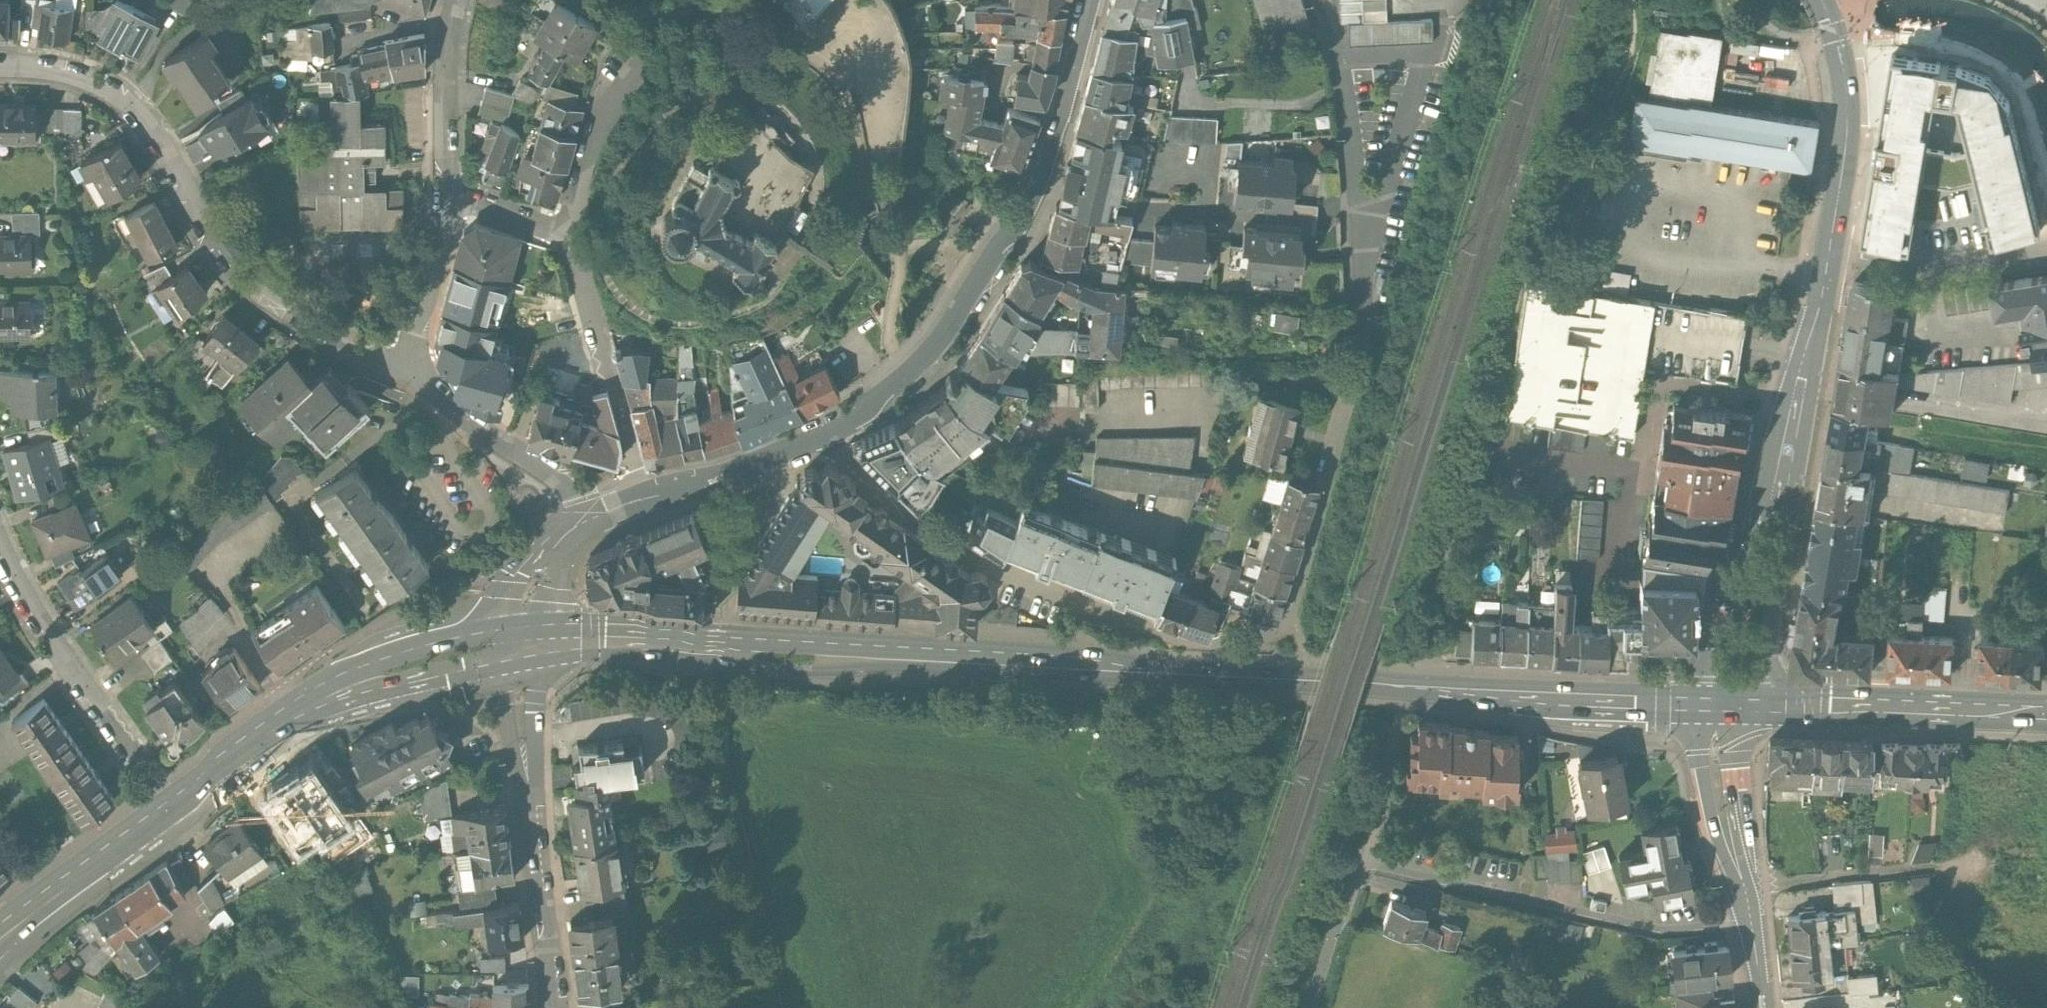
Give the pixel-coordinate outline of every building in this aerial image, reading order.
[(19,34),(20,15),(8,14),(8,0),(0,0),(0,34),(19,34)] [(309,29),(335,27),(336,38),(372,34),(370,21),(372,15),(329,0),(319,0),(309,29)] [(377,2),(375,1),(374,4),(376,5),(373,15),(391,21),(392,19),(425,30),(427,25),(432,27),(436,17),(441,0),(378,0),(377,2)] [(797,30),(826,0),(779,0),(783,3),(777,10),(797,30)] [(1019,33),(1040,33),(1070,37),(1072,21),(1075,21),(1079,0),(1026,0),(1026,10),(1019,10),(1019,11),(1019,30),(1019,33)] [(1156,51),(1159,38),(1161,39),(1162,34),(1158,33),(1163,13),(1133,0),(1123,0),(1116,25),(1133,25),(1146,52),(1156,51)] [(1163,13),(1170,17),(1184,17),(1219,0),(1133,0),(1163,13)] [(1227,10),(1241,4),(1240,0),(1223,0),(1227,10)] [(1274,77),(1317,63),(1297,0),(1249,0),(1274,77)] [(1340,10),(1393,8),(1392,0),(1339,0),(1340,10)] [(40,27),(38,36),(67,40),(72,8),(34,3),(31,25),(40,27)] [(110,25),(101,43),(122,54),(123,50),(136,57),(153,23),(115,4),(105,23),(110,25)] [(1185,21),(1184,17),(1170,17),(1169,49),(1191,46),(1194,61),(1205,58),(1200,37),(1197,38),(1192,19),(1185,21)] [(555,20),(545,36),(585,59),(595,42),(555,20)] [(1392,23),(1346,24),(1347,59),(1354,58),(1393,57),(1392,23)] [(1133,104),(1135,104),(1135,85),(1137,77),(1162,83),(1156,51),(1146,52),(1133,25),(1116,25),(1106,59),(1096,98),(1133,104)] [(979,32),(979,54),(1003,55),(1043,57),(1042,62),(1064,66),(1070,37),(1040,33),(1019,33),(979,32)] [(970,52),(979,52),(978,33),(969,33),(970,52)] [(545,36),(534,55),(537,56),(546,61),(565,72),(574,77),(585,59),(545,36)] [(314,75),(314,66),(319,66),(333,64),(331,39),(296,42),(297,54),(283,55),(285,74),(314,75)] [(205,41),(164,67),(173,81),(176,79),(198,115),(220,101),(217,97),(227,92),(207,60),(214,55),(205,41)] [(1169,49),(1156,51),(1162,83),(1163,96),(1200,90),(1194,61),(1191,46),(1169,49)] [(1002,68),(1003,55),(979,54),(978,73),(1000,74),(1016,75),(1016,69),(1002,68)] [(384,62),(385,65),(358,69),(359,74),(363,96),(364,98),(378,96),(379,100),(409,92),(409,94),(427,91),(427,55),(384,62)] [(543,66),(546,61),(537,56),(535,60),(543,66)] [(1393,57),(1354,58),(1355,81),(1438,79),(1437,56),(1393,57)] [(546,61),(543,66),(530,89),(549,100),(565,72),(546,61)] [(1030,62),(1029,71),(1034,71),(1040,72),(1041,64),(1030,62)] [(1064,66),(1042,62),(1041,64),(1040,72),(1037,88),(1036,93),(1058,97),(1064,66)] [(938,65),(938,72),(968,73),(968,63),(954,63),(954,66),(938,65)] [(1642,133),(1635,180),(1806,207),(1813,159),(1704,142),(1715,70),(1667,63),(1655,135),(1642,133)] [(335,79),(333,64),(319,66),(321,81),(335,79)] [(1037,88),(1040,72),(1034,71),(1031,87),(1037,88)] [(346,116),(358,113),(355,97),(363,96),(359,74),(351,75),(353,82),(336,86),(321,87),(324,100),(331,99),(334,114),(346,114),(346,116)] [(1015,89),(1016,75),(1000,74),(998,86),(1015,89)] [(960,103),(985,106),(987,93),(961,90),(960,103)] [(1853,280),(1903,289),(1913,223),(1945,228),(1976,221),(1987,266),(1980,267),(1984,283),(2034,270),(2002,139),(1984,115),(1950,102),(1950,104),(1934,102),(1934,99),(1884,91),(1878,122),(1886,123),(1877,176),(1870,175),(1865,205),(1872,206),(1865,248),(1858,247),(1853,280)] [(1049,133),(1056,110),(1058,97),(1036,93),(1033,107),(1021,104),(1017,128),(1049,133)] [(1133,104),(1096,98),(1089,126),(1127,133),(1129,124),(1133,104)] [(217,117),(223,128),(248,114),(241,102),(217,117)] [(954,123),(955,121),(984,124),(985,106),(960,103),(946,102),(944,121),(954,123)] [(533,126),(541,112),(526,104),(518,118),(533,126)] [(34,144),(34,107),(0,107),(0,144),(34,144)] [(478,138),(498,143),(501,144),(506,147),(513,115),(485,108),(478,138)] [(220,136),(202,147),(215,170),(233,159),(235,162),(239,159),(255,150),(258,154),(271,146),(251,112),(248,114),(223,128),(217,131),(220,136)] [(334,114),(332,114),(332,162),(300,163),(300,250),(341,250),(341,243),(363,242),(363,249),(405,248),(403,208),(376,208),(376,182),(386,183),(385,142),(361,142),(360,113),(358,113),(346,116),(346,114),(334,114)] [(77,115),(62,114),(61,142),(77,143),(77,115)] [(551,118),(540,144),(576,154),(583,127),(551,118)] [(1188,119),(1179,118),(1174,142),(1184,144),(1188,119)] [(980,147),(984,124),(955,121),(954,123),(948,156),(976,164),(971,184),(996,190),(1025,197),(1042,149),(1012,138),(1007,154),(980,147)] [(1129,124),(1127,133),(1136,135),(1147,137),(1149,124),(1134,121),(1133,125),(1129,124)] [(1129,160),(1136,135),(1127,133),(1089,126),(1080,160),(1086,162),(1113,168),(1116,157),(1129,160)] [(220,136),(217,131),(199,142),(202,147),(220,136)] [(520,154),(506,147),(501,144),(500,146),(491,144),(480,173),(490,175),(483,199),(484,199),(493,202),(502,204),(520,154)] [(563,183),(567,184),(576,154),(540,144),(532,174),(563,183)] [(107,155),(81,170),(88,183),(93,180),(107,205),(140,186),(119,150),(108,156),(107,155)] [(1222,155),(1174,151),(1169,174),(1221,179),(1222,155)] [(233,159),(215,170),(217,182),(244,177),(241,163),(239,159),(235,162),(233,159)] [(1126,170),(1113,168),(1086,162),(1079,196),(1071,195),(1067,215),(1077,217),(1078,216),(1113,224),(1139,230),(1146,199),(1129,195),(1121,193),(1126,170)] [(694,168),(673,203),(673,214),(669,215),(666,217),(664,220),(662,223),(661,226),(661,229),(661,232),(661,236),(662,239),(665,243),(668,247),(672,249),(677,250),(681,250),(686,249),(702,259),(708,250),(735,266),(732,272),(747,282),(746,284),(753,288),(764,267),(778,245),(755,233),(751,241),(732,229),(724,206),(733,189),(737,191),(739,187),(739,185),(739,183),(737,181),(736,181),(734,181),(732,182),(718,174),(717,171),(716,169),(715,169),(713,168),(711,168),(710,169),(708,170),(708,172),(708,174),(708,176),(694,168)] [(523,171),(523,178),(530,180),(532,174),(523,171)] [(749,190),(768,199),(758,220),(775,229),(787,206),(795,190),(758,172),(749,190)] [(1129,195),(1146,199),(1151,176),(1134,172),(1129,195)] [(563,183),(532,174),(530,180),(523,178),(519,205),(527,208),(539,211),(542,212),(554,215),(563,183)] [(1157,177),(1151,176),(1146,199),(1152,200),(1157,177)] [(1248,177),(1231,177),(1228,211),(1242,212),(1243,196),(1246,196),(1248,177)] [(558,217),(567,184),(563,183),(554,215),(558,217)] [(1279,200),(1246,196),(1243,196),(1242,212),(1241,218),(1300,225),(1301,204),(1297,204),(1298,194),(1280,192),(1279,200)] [(1152,200),(1146,199),(1139,230),(1145,231),(1152,200)] [(133,237),(149,269),(177,255),(155,210),(131,221),(138,235),(133,237)] [(1077,217),(1067,215),(1061,238),(1109,247),(1113,224),(1078,216),(1077,217)] [(12,218),(13,232),(28,232),(37,231),(36,216),(12,218)] [(798,216),(786,236),(798,243),(809,223),(798,216)] [(1297,245),(1300,225),(1241,218),(1239,241),(1251,242),(1252,240),(1297,245)] [(13,232),(13,241),(28,240),(28,232),(13,232)] [(1109,247),(1061,238),(1059,238),(1053,263),(1086,268),(1089,269),(1091,259),(1123,264),(1122,269),(1132,270),(1136,252),(1109,247)] [(0,241),(0,274),(30,273),(28,240),(13,241),(0,241)] [(477,244),(464,253),(455,286),(508,300),(519,257),(477,244)] [(1176,262),(1159,260),(1158,274),(1155,299),(1155,306),(1205,311),(1207,293),(1209,294),(1211,280),(1208,280),(1210,261),(1177,258),(1176,262)] [(1086,268),(1053,263),(1045,291),(1081,297),(1086,268)] [(1262,266),(1249,264),(1248,282),(1247,284),(1253,285),(1250,309),(1281,312),(1280,320),(1298,322),(1299,312),(1303,313),(1307,273),(1262,269),(1262,266)] [(1158,274),(1131,272),(1126,296),(1155,299),(1158,274)] [(144,285),(152,300),(157,297),(169,289),(169,288),(172,286),(165,274),(144,285)] [(157,297),(176,326),(205,308),(186,277),(172,286),(169,288),(169,289),(157,297)] [(1247,284),(1248,282),(1235,281),(1232,308),(1250,309),(1253,285),(1247,284)] [(508,300),(455,286),(443,331),(445,332),(495,346),(508,300)] [(1099,319),(1034,292),(1025,295),(1007,322),(1039,343),(1041,344),(1049,332),(1052,334),(1057,326),(1054,325),(1058,318),(1062,324),(1075,333),(1097,340),(1096,350),(1127,353),(1127,321),(1120,320),(1107,319),(1099,319)] [(1120,320),(1123,305),(1109,302),(1107,319),(1120,320)] [(30,341),(29,306),(0,307),(0,342),(30,341)] [(1637,315),(1613,311),(1609,335),(1634,339),(1637,315)] [(1984,326),(1987,348),(1998,347),(1999,355),(2014,352),(2016,352),(2015,348),(2021,347),(2024,366),(2017,368),(2015,368),(2018,387),(2026,386),(2028,406),(2046,405),(2046,316),(1984,326)] [(1039,343),(1007,322),(1002,331),(1034,352),(1039,343)] [(1641,478),(1652,412),(1728,424),(1735,384),(1739,356),(1634,339),(1609,335),(1583,330),(1534,322),(1511,456),(1641,478)] [(1884,360),(1888,331),(1846,324),(1833,403),(1892,413),(1900,362),(1884,360)] [(1016,381),(1017,382),(1029,382),(1041,364),(1045,359),(1034,352),(1002,331),(983,359),(1016,381)] [(259,360),(224,332),(204,358),(224,373),(213,388),(211,386),(207,391),(224,404),(259,360)] [(495,346),(445,332),(437,358),(443,360),(439,373),(461,412),(476,416),(474,425),(499,431),(509,394),(502,392),(507,375),(489,370),(496,346),(495,346)] [(2016,352),(2014,352),(2017,368),(2024,366),(2021,347),(2015,348),(2016,352)] [(1095,366),(1081,365),(1080,384),(1125,385),(1126,362),(1137,364),(1137,354),(1127,353),(1096,350),(1095,366)] [(736,447),(743,468),(758,463),(775,455),(772,450),(803,437),(790,410),(776,381),(763,354),(729,361),(734,430),(735,437),(736,447)] [(634,367),(617,370),(625,401),(647,400),(651,370),(653,370),(656,357),(636,355),(634,367)] [(995,411),(1016,381),(983,359),(962,390),(994,411),(995,411)] [(1041,364),(1029,382),(1080,384),(1081,365),(1041,364)] [(285,427),(313,401),(288,374),(236,422),(276,465),(300,443),(285,427)] [(796,407),(794,403),(796,398),(787,377),(776,381),(790,410),(796,407)] [(15,423),(57,420),(55,380),(0,383),(0,396),(4,396),(4,406),(14,405),(15,423)] [(330,384),(324,390),(342,409),(348,403),(330,384)] [(324,390),(313,401),(285,427),(300,443),(325,469),(370,428),(348,403),(342,409),(324,390)] [(994,411),(962,390),(946,412),(970,436),(994,411)] [(790,410),(803,437),(841,420),(826,392),(796,407),(790,410)] [(710,416),(710,413),(708,398),(699,399),(701,415),(710,416)] [(1099,404),(1099,398),(1088,399),(1085,446),(1099,445),(1099,425),(1228,425),(1228,404),(1099,404)] [(647,400),(625,401),(648,489),(686,481),(676,438),(680,437),(679,416),(680,399),(647,400)] [(676,438),(686,481),(706,477),(701,460),(698,446),(692,416),(692,399),(680,399),(679,416),(680,437),(676,438)] [(1012,401),(1004,413),(1011,414),(1020,416),(1024,410),(1012,401)] [(1892,413),(1833,403),(1826,448),(1862,454),(1885,458),(1889,428),(1892,413)] [(1906,416),(1892,413),(1889,428),(2003,448),(2007,432),(2046,429),(2046,405),(2028,406),(1906,416)] [(994,411),(970,436),(974,440),(990,450),(1004,459),(1032,419),(1020,416),(1011,414),(1004,413),(995,411),(994,411)] [(595,422),(601,449),(579,443),(571,473),(618,486),(623,467),(609,412),(593,415),(595,422)] [(970,436),(946,412),(897,450),(919,484),(921,481),(927,487),(937,491),(990,450),(974,440),(970,436)] [(710,416),(713,438),(723,438),(721,414),(710,413),(710,416)] [(571,473),(579,443),(582,432),(559,426),(560,421),(541,415),(529,461),(571,473)] [(1084,420),(1038,417),(1036,441),(1083,444),(1084,420)] [(1263,433),(1246,489),(1286,501),(1303,446),(1263,433)] [(26,441),(31,454),(47,449),(47,450),(58,446),(55,435),(26,441)] [(713,438),(713,440),(714,456),(701,460),(706,477),(707,480),(743,468),(736,447),(735,437),(723,438),(713,438)] [(701,460),(714,456),(713,440),(710,441),(710,443),(698,446),(701,460)] [(1821,478),(1857,484),(1858,476),(1862,454),(1826,448),(1821,478)] [(31,454),(3,462),(9,480),(13,479),(21,507),(66,493),(61,475),(55,476),(47,450),(47,449),(31,454)] [(1691,504),(1700,452),(1681,449),(1677,470),(1670,469),(1665,502),(1668,502),(1668,501),(1691,504)] [(1668,502),(1666,516),(1675,517),(1682,518),(1729,526),(1732,510),(1733,511),(1737,490),(1740,491),(1745,459),(1720,455),(1720,452),(1700,449),(1700,452),(1691,504),(1668,501),(1668,502)] [(919,534),(934,520),(926,512),(938,491),(937,491),(927,487),(921,481),(919,484),(897,450),(863,465),(862,478),(890,506),(919,534)] [(1197,473),(1099,474),(1097,486),(1086,485),(1085,495),(1193,508),(1197,473)] [(261,510),(272,527),(281,521),(280,519),(289,512),(287,510),(297,503),(295,500),(304,494),(291,475),(282,475),(263,504),(267,506),(261,510)] [(1858,476),(1857,484),(1868,486),(1869,478),(1858,476)] [(1816,505),(1864,513),(1865,513),(1869,490),(1856,488),(1857,484),(1821,478),(1816,505)] [(355,490),(316,518),(390,622),(429,594),(355,490)] [(823,501),(816,496),(807,497),(802,504),(803,509),(801,512),(821,527),(831,534),(836,538),(834,541),(849,553),(865,531),(866,529),(852,519),(858,511),(830,491),(823,501)] [(1193,508),(1085,495),(1084,509),(1095,510),(1094,519),(1198,532),(1209,510),(1193,508)] [(2007,511),(1958,502),(1954,523),(2004,532),(2007,511)] [(1809,552),(1851,559),(1856,560),(1864,513),(1816,505),(1809,552)] [(174,569),(187,588),(274,529),(272,527),(261,510),(174,569)] [(812,542),(821,527),(801,512),(799,510),(790,524),(812,542)] [(75,513),(32,532),(47,567),(51,565),(70,557),(85,551),(75,527),(80,525),(75,513)] [(1323,522),(1293,514),(1283,542),(1315,549),(1323,522)] [(1675,517),(1666,516),(1662,539),(1671,541),(1675,517)] [(1682,518),(1675,517),(1671,541),(1678,542),(1682,518)] [(2003,536),(1884,517),(1880,538),(1999,558),(2003,536)] [(1682,518),(1678,542),(1726,550),(1730,527),(1729,526),(1682,518)] [(791,598),(792,602),(816,564),(814,563),(803,556),(812,542),(790,524),(756,577),(791,598)] [(814,563),(831,534),(821,527),(812,542),(803,556),(814,563)] [(714,529),(701,534),(706,543),(710,541),(718,538),(714,529)] [(891,549),(890,542),(884,538),(878,540),(865,531),(849,553),(843,561),(853,568),(854,579),(863,585),(874,584),(883,590),(882,592),(907,610),(898,618),(896,646),(895,651),(940,654),(943,627),(941,625),(960,597),(959,592),(954,588),(947,588),(934,579),(935,578),(908,559),(907,560),(891,549)] [(718,560),(710,541),(706,543),(701,534),(693,538),(705,565),(706,565),(718,560)] [(990,536),(986,546),(980,544),(969,567),(1005,588),(1007,583),(1020,550),(990,536)] [(1102,566),(1026,536),(1020,550),(1007,583),(1041,596),(1039,600),(1051,604),(1052,600),(1084,613),(1102,566)] [(700,614),(703,616),(709,613),(715,611),(711,601),(701,581),(698,583),(696,578),(709,572),(706,565),(705,565),(693,538),(693,537),(642,559),(655,595),(672,587),(681,603),(685,605),(700,614)] [(1671,541),(1662,539),(1658,559),(1657,559),(1649,602),(1712,613),(1717,587),(1719,588),(1726,550),(1678,542),(1671,541)] [(1276,567),(1306,576),(1315,549),(1283,542),(1276,567)] [(1610,545),(1589,543),(1584,601),(1605,602),(1610,545)] [(1809,552),(1803,591),(1852,600),(1855,584),(1847,583),(1851,559),(1809,552)] [(70,557),(51,565),(56,580),(71,572),(75,570),(70,557)] [(75,570),(71,572),(78,581),(80,583),(103,568),(97,559),(75,570)] [(655,595),(642,559),(635,562),(635,561),(632,560),(628,562),(627,565),(617,569),(615,574),(615,576),(619,587),(617,589),(616,596),(620,600),(619,607),(622,610),(639,602),(655,595)] [(1102,566),(1084,613),(1098,619),(1116,572),(1102,566)] [(1276,567),(1268,593),(1297,603),(1306,576),(1276,567)] [(78,581),(58,594),(77,621),(120,593),(103,568),(80,583),(78,581)] [(700,614),(685,605),(681,603),(676,605),(639,602),(622,610),(619,607),(620,600),(616,596),(617,589),(619,587),(615,576),(615,574),(614,572),(588,584),(594,595),(585,599),(588,607),(584,609),(593,629),(597,627),(599,632),(605,629),(607,635),(714,642),(715,623),(703,616),(700,614)] [(1116,572),(1098,619),(1165,644),(1167,640),(1162,638),(1168,623),(1173,609),(1178,596),(1116,572)] [(818,604),(792,602),(791,598),(756,577),(745,598),(740,598),(738,639),(816,644),(816,641),(818,604)] [(1265,603),(1268,593),(1250,589),(1247,598),(1265,603)] [(1796,631),(1833,638),(1837,638),(1841,614),(1849,615),(1852,600),(1803,591),(1796,631)] [(1265,603),(1259,621),(1289,629),(1297,603),(1268,593),(1265,603)] [(709,613),(710,617),(720,619),(724,605),(720,597),(711,601),(715,611),(709,613)] [(960,597),(941,625),(943,627),(940,654),(940,660),(977,663),(978,637),(985,632),(992,623),(990,610),(982,605),(972,606),(961,598),(960,597)] [(1215,632),(1235,638),(1245,604),(1226,598),(1215,632)] [(1705,655),(1712,613),(1649,602),(1650,622),(1647,622),(1648,649),(1599,648),(1599,664),(1585,664),(1583,700),(1633,703),(1634,680),(1702,681),(1701,655),(1705,655)] [(818,604),(816,641),(827,641),(830,646),(841,647),(843,642),(896,646),(898,618),(898,610),(818,604)] [(1201,607),(1199,615),(1211,618),(1213,611),(1201,607)] [(1173,609),(1168,623),(1177,626),(1182,613),(1173,609)] [(345,652),(317,612),(251,659),(279,699),(345,652)] [(132,613),(92,640),(114,672),(144,651),(146,650),(136,635),(143,629),(132,613)] [(210,621),(179,643),(193,662),(224,639),(210,621)] [(1177,626),(1168,623),(1162,638),(1167,640),(1165,644),(1161,657),(1183,665),(1194,631),(1177,626)] [(1583,700),(1585,664),(1585,663),(1577,663),(1577,623),(1562,623),(1560,642),(1561,662),(1559,699),(1583,700)] [(1194,630),(1194,631),(1183,665),(1213,674),(1221,645),(1222,644),(1213,641),(1201,637),(1202,633),(1194,630)] [(1790,662),(1823,668),(1829,669),(1833,638),(1796,631),(1790,662)] [(1918,631),(1916,665),(1937,667),(1939,632),(1918,631)] [(1221,645),(1231,649),(1235,638),(1215,632),(1213,641),(1222,644),(1221,645)] [(146,650),(144,651),(152,663),(159,658),(172,648),(164,637),(146,650)] [(1534,661),(1534,641),(1509,640),(1507,660),(1504,696),(1531,697),(1534,661)] [(1531,697),(1559,699),(1561,662),(1560,642),(1534,641),(1534,661),(1531,697)] [(1984,655),(1982,686),(2005,687),(2007,657),(1984,655)] [(174,678),(159,658),(152,663),(141,671),(155,691),(174,678)] [(1504,696),(1507,660),(1479,658),(1478,668),(1477,694),(1504,696)] [(1822,678),(1823,668),(1790,662),(1782,713),(1864,716),(1867,679),(1835,676),(1834,679),(1822,678)] [(17,688),(0,665),(0,700),(17,688)] [(1893,681),(1883,680),(1881,717),(1913,719),(1915,682),(1916,665),(1902,665),(1901,681),(1893,681)] [(1894,665),(1893,681),(1901,681),(1902,665),(1894,665)] [(260,712),(233,675),(202,697),(229,734),(260,712)] [(1946,684),(1915,682),(1913,719),(1944,721),(1946,684)] [(2005,687),(1982,686),(1974,685),(1972,722),(2003,724),(2005,687)] [(2037,689),(2005,687),(2003,724),(2034,726),(2037,689)] [(180,761),(193,752),(191,749),(204,739),(174,698),(159,709),(162,712),(146,723),(155,735),(153,736),(168,758),(168,760),(168,762),(168,764),(170,765),(171,767),(174,767),(176,766),(178,766),(179,764),(180,763),(180,761)] [(46,714),(14,736),(48,786),(80,764),(46,714)] [(358,786),(353,789),(368,818),(388,807),(393,816),(450,787),(444,776),(448,774),(442,761),(437,763),(430,748),(421,752),(419,749),(396,761),(393,754),(352,775),(358,786)] [(1454,765),(1424,763),(1423,776),(1423,788),(1416,787),(1415,802),(1412,802),(1411,816),(1430,817),(1430,823),(1445,824),(1444,830),(1467,831),(1467,828),(1489,828),(1489,835),(1518,836),(1518,835),(1526,835),(1527,820),(1524,820),(1525,804),(1525,802),(1524,802),(1524,791),(1525,777),(1493,775),(1493,771),(1478,771),(1478,772),(1470,772),(1454,771),(1454,767),(1454,765)] [(80,764),(48,786),(83,838),(115,816),(80,764)] [(623,772),(581,778),(583,796),(586,811),(579,813),(577,813),(579,826),(576,827),(579,844),(572,845),(577,880),(616,874),(609,823),(621,821),(619,808),(646,804),(641,776),(624,779),(623,772)] [(317,773),(284,797),(304,824),(337,801),(317,773)] [(1821,781),(1778,778),(1776,803),(1781,803),(1779,820),(1792,821),(1792,826),(1806,827),(1806,821),(1819,822),(1821,781)] [(1821,781),(1819,822),(1818,828),(1849,829),(1851,783),(1821,781)] [(1851,783),(1849,829),(1855,830),(1855,823),(1880,824),(1882,785),(1851,783)] [(1908,787),(1890,786),(1888,824),(1919,826),(1921,789),(1908,788),(1908,787)] [(1937,790),(1921,789),(1919,826),(1951,828),(1953,789),(1937,788),(1937,790)] [(1624,794),(1587,801),(1596,851),(1633,844),(1624,794)] [(586,811),(583,796),(576,797),(579,813),(586,811)] [(448,807),(421,821),(425,848),(453,844),(448,807)] [(279,816),(247,837),(270,871),(302,850),(279,816)] [(328,877),(336,871),(333,866),(339,862),(344,868),(357,859),(352,852),(366,842),(354,826),(350,829),(352,833),(315,859),(328,877)] [(579,844),(576,827),(569,828),(572,845),(579,844)] [(1935,835),(1921,835),(1921,854),(1934,855),(1935,835)] [(459,880),(471,879),(511,873),(506,836),(453,844),(459,880)] [(209,868),(207,870),(216,884),(215,885),(227,901),(246,889),(247,891),(262,880),(240,847),(226,856),(228,858),(210,870),(209,868)] [(1701,939),(1696,914),(1690,910),(1689,905),(1694,904),(1694,902),(1686,903),(1685,895),(1686,895),(1683,874),(1681,875),(1680,868),(1682,867),(1681,865),(1650,871),(1654,894),(1626,899),(1632,931),(1634,931),(1634,928),(1639,927),(1639,930),(1659,926),(1663,946),(1701,939)] [(10,888),(0,873),(0,895),(10,888)] [(511,873),(471,879),(459,880),(452,880),(458,917),(496,912),(516,909),(511,873)] [(1554,879),(1555,893),(1582,892),(1581,873),(1573,873),(1573,878),(1554,879)] [(577,880),(584,922),(624,916),(617,874),(616,874),(577,880)] [(152,889),(171,921),(184,913),(167,878),(152,889)] [(1892,879),(1877,878),(1876,900),(1891,901),(1892,879)] [(159,929),(171,921),(152,889),(115,913),(126,930),(127,929),(138,944),(145,939),(149,944),(163,935),(159,929)] [(1611,889),(1589,896),(1595,915),(1617,908),(1611,889)] [(211,901),(197,908),(211,937),(224,930),(211,901)] [(1564,902),(1565,924),(1565,925),(1578,925),(1577,903),(1577,902),(1564,902)] [(1577,903),(1578,925),(1578,927),(1590,926),(1589,902),(1577,903)] [(496,912),(458,917),(461,942),(500,937),(496,912)] [(97,933),(85,941),(100,963),(112,955),(105,944),(126,930),(115,913),(94,928),(97,933)] [(586,935),(625,928),(624,916),(584,922),(586,935)] [(1940,920),(1922,922),(1924,946),(1936,945),(1939,923),(1940,920)] [(421,947),(437,945),(441,945),(438,923),(418,926),(421,947)] [(628,947),(625,928),(586,935),(587,952),(615,949),(628,947)] [(121,966),(112,972),(128,994),(158,973),(138,944),(127,929),(126,930),(105,944),(112,955),(113,954),(121,966)] [(1867,932),(1842,935),(1844,953),(1869,950),(1867,932)] [(222,934),(208,945),(218,957),(232,947),(222,934)] [(500,937),(461,942),(454,943),(455,949),(456,955),(456,958),(487,954),(490,976),(525,971),(520,935),(500,937)] [(1601,943),(1599,953),(1611,956),(1614,945),(1601,943)] [(572,954),(577,990),(619,985),(615,949),(587,952),(572,954)] [(112,955),(100,963),(79,988),(92,995),(112,971),(112,972),(121,966),(113,954),(112,955)] [(1854,988),(1866,987),(1862,956),(1796,963),(1800,994),(1837,990),(1854,988)] [(74,988),(66,979),(55,989),(63,998),(74,988)] [(579,1007),(622,1007),(619,985),(577,990),(579,1007)] [(1682,1007),(1739,1007),(1738,992),(1724,994),(1724,987),(1710,988),(1710,995),(1681,998),(1682,1007)] [(1854,988),(1837,990),(1839,1007),(1856,1007),(1854,988)] [(484,991),(484,1004),(507,1004),(507,990),(484,991)] [(1837,990),(1800,994),(1801,1007),(1839,1007),(1837,990)]
